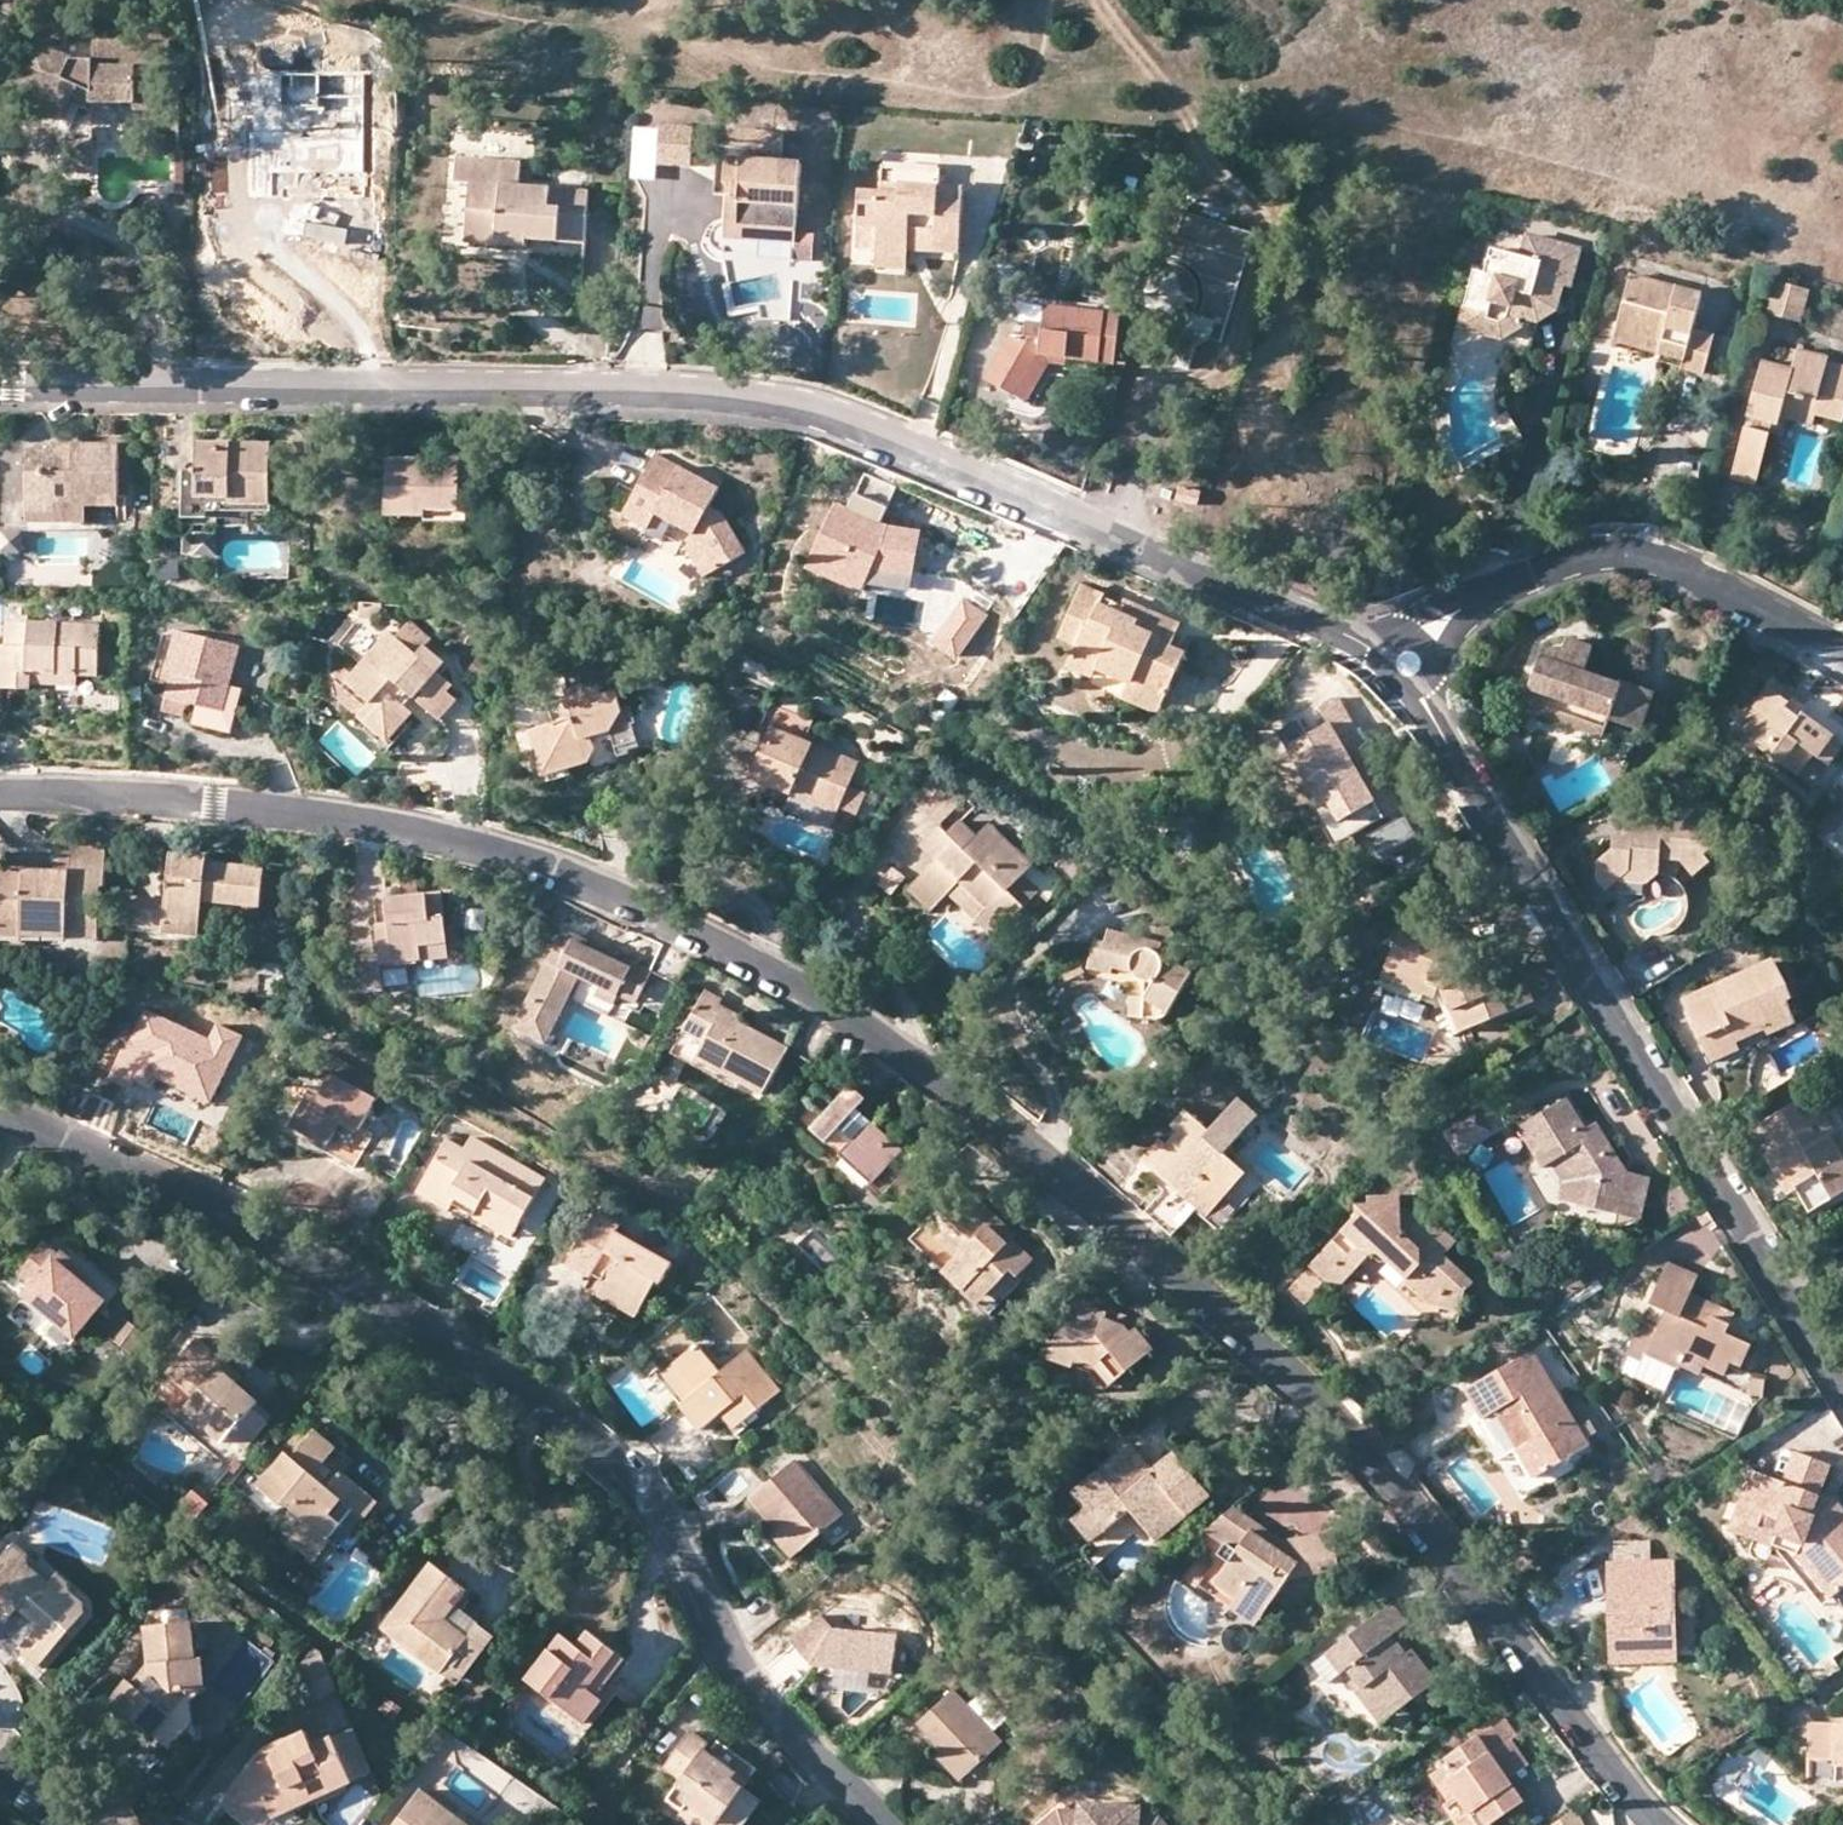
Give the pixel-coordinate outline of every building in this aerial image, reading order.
[(99,102),(135,102),(135,111),(156,111),(157,95),(169,95),(170,41),(96,40),(96,58),(75,58),(34,39),(15,83),(40,95),(35,108),(65,120),(72,102),(93,111),(99,102)] [(336,129),(337,66),(253,65),(252,128),(336,129)] [(99,102),(93,111),(124,129),(128,122),(156,123),(156,111),(135,111),(135,102),(99,102)] [(666,167),(699,168),(701,129),(668,127),(666,167)] [(637,163),(654,163),(656,131),(639,130),(637,163)] [(727,130),(725,159),(724,183),(724,185),(728,185),(726,223),(725,239),(795,243),(799,163),(779,162),(780,133),(727,130)] [(92,142),(63,142),(63,176),(92,177),(92,142)] [(526,165),(464,161),(462,185),(477,186),(473,246),(533,251),(534,242),(590,246),(594,194),(525,189),(526,165)] [(875,249),(875,255),(906,255),(907,251),(958,253),(963,187),(939,186),(940,170),(882,166),(881,191),(860,190),(856,247),(875,249)] [(713,196),(727,196),(728,185),(724,185),(724,183),(714,183),(713,196)] [(1253,233),(1185,213),(1172,256),(1175,257),(1181,258),(1182,259),(1183,260),(1187,261),(1191,264),(1194,267),(1197,269),(1199,273),(1201,276),(1203,280),(1204,285),(1205,289),(1204,295),(1204,300),(1204,305),(1202,311),(1200,316),(1193,313),(1196,308),(1198,303),(1199,300),(1199,295),(1199,292),(1198,289),(1197,285),(1195,280),(1193,276),(1190,273),(1188,271),(1186,269),(1182,267),(1178,265),(1175,263),(1170,263),(1168,263),(1164,263),(1159,263),(1155,264),(1151,265),(1148,268),(1146,270),(1143,274),(1139,278),(1137,285),(1136,289),(1136,293),(1137,299),(1138,305),(1141,311),(1145,315),(1148,320),(1154,323),(1158,325),(1163,327),(1168,327),(1174,327),(1181,342),(1175,359),(1190,363),(1196,347),(1214,340),(1220,343),(1253,233)] [(725,253),(725,239),(726,223),(721,225),(717,227),(712,233),(711,237),(711,240),(712,245),(716,251),(720,253),(725,253)] [(796,233),(795,243),(794,261),(814,262),(816,234),(796,233)] [(1519,259),(1488,251),(1482,274),(1471,271),(1460,307),(1486,315),(1490,303),(1509,308),(1506,314),(1521,317),(1537,321),(1555,309),(1559,286),(1567,289),(1577,252),(1525,239),(1519,259)] [(906,267),(906,255),(875,255),(876,267),(906,267)] [(1702,292),(1632,273),(1614,341),(1685,360),(1682,370),(1704,375),(1714,334),(1692,329),(1702,292)] [(1809,287),(1774,278),(1765,311),(1801,320),(1809,287)] [(1518,327),(1521,317),(1506,314),(1509,308),(1490,303),(1486,315),(1460,307),(1455,326),(1497,339),(1518,327)] [(1104,312),(1046,304),(1045,314),(1027,312),(1025,336),(1011,334),(989,380),(1034,406),(1052,368),(1097,373),(1104,312)] [(1762,361),(1748,416),(1752,417),(1772,424),(1778,425),(1781,418),(1786,396),(1819,405),(1816,415),(1842,422),(1842,365),(1828,361),(1828,357),(1799,348),(1793,368),(1762,361)] [(1813,427),(1816,415),(1819,405),(1786,396),(1781,418),(1813,427)] [(1503,411),(1488,419),(1506,446),(1520,437),(1503,411)] [(1749,429),(1769,434),(1772,424),(1752,417),(1749,429)] [(1755,486),(1769,434),(1749,429),(1745,428),(1732,480),(1755,486)] [(53,450),(29,450),(29,524),(86,524),(87,507),(118,508),(119,444),(53,444),(53,450)] [(277,449),(203,449),(203,504),(237,504),(237,510),(276,510),(277,449)] [(724,487),(660,454),(627,517),(653,530),(661,514),(700,534),(721,570),(751,552),(728,513),(714,506),(724,487)] [(426,511),(437,512),(453,511),(459,511),(459,459),(386,459),(387,516),(426,516),(426,511)] [(1114,471),(1097,465),(1093,478),(1110,484),(1114,471)] [(869,482),(853,516),(883,528),(898,492),(869,482)] [(1200,492),(1178,488),(1176,502),(1198,506),(1200,492)] [(454,519),(453,511),(437,512),(437,520),(454,519)] [(853,516),(841,511),(813,573),(869,596),(877,580),(919,584),(926,536),(889,531),(883,528),(853,516)] [(24,534),(4,535),(4,559),(24,558),(24,534)] [(721,570),(700,534),(693,548),(710,576),(721,570)] [(1107,594),(1084,585),(1058,639),(1077,648),(1068,668),(1094,678),(1097,672),(1128,685),(1122,700),(1158,714),(1187,652),(1172,645),(1181,623),(1126,599),(1124,606),(1105,599),(1107,594)] [(992,617),(966,601),(937,647),(962,663),(992,617)] [(26,623),(8,623),(7,647),(1,646),(1,688),(30,689),(31,685),(31,674),(75,676),(98,676),(99,623),(27,621),(26,623)] [(230,732),(249,647),(175,631),(166,673),(172,674),(170,685),(177,687),(175,699),(187,703),(198,705),(194,722),(230,732)] [(417,656),(387,631),(345,682),(370,704),(358,718),(389,744),(413,715),(404,706),(411,698),(441,721),(457,700),(449,692),(454,686),(441,675),(448,665),(425,646),(417,656)] [(1523,706),(1543,714),(1549,698),(1608,718),(1643,729),(1656,692),(1621,680),(1621,682),(1585,669),(1592,644),(1567,636),(1562,650),(1545,644),(1523,706)] [(75,686),(75,676),(31,674),(31,685),(75,686)] [(529,731),(538,761),(558,773),(591,763),(597,749),(593,738),(612,732),(618,752),(639,748),(633,725),(637,723),(632,707),(622,709),(616,690),(602,693),(599,687),(587,690),(585,684),(567,690),(568,696),(553,723),(529,731)] [(187,703),(175,699),(177,687),(170,685),(164,712),(183,715),(187,703)] [(1804,712),(1811,702),(1796,691),(1789,701),(1768,688),(1732,737),(1755,753),(1759,747),(1813,786),(1828,764),(1842,773),(1842,738),(1804,712)] [(1403,806),(1339,696),(1319,707),(1328,721),(1285,746),(1319,804),(1311,809),(1335,848),(1403,806)] [(1602,736),(1608,718),(1549,698),(1543,714),(1602,736)] [(858,762),(772,727),(751,780),(837,814),(839,809),(848,786),(858,762)] [(543,777),(558,773),(538,761),(543,777)] [(976,803),(955,783),(943,777),(929,780),(912,797),(942,825),(949,832),(961,818),(976,803)] [(866,794),(848,786),(839,809),(857,816),(866,794)] [(1676,819),(1628,815),(1627,834),(1614,833),(1614,848),(1597,860),(1595,881),(1602,891),(1618,882),(1647,883),(1660,875),(1661,860),(1679,860),(1695,876),(1711,861),(1704,855),(1720,841),(1698,814),(1677,811),(1676,819)] [(1034,864),(990,823),(978,835),(961,818),(949,832),(956,838),(937,861),(909,889),(932,911),(955,888),(965,877),(993,903),(982,914),(976,921),(994,937),(1039,890),(1025,874),(1034,864)] [(922,846),(937,861),(956,838),(949,832),(942,825),(922,846)] [(1434,859),(1418,839),(1390,862),(1406,882),(1434,859)] [(56,845),(55,872),(76,873),(78,846),(56,845)] [(0,870),(0,939),(97,940),(98,887),(103,887),(104,849),(78,846),(76,873),(55,872),(0,870)] [(166,903),(164,926),(200,929),(203,904),(258,909),(262,869),(206,863),(206,856),(171,854),(166,903)] [(878,887),(895,896),(906,876),(889,867),(878,887)] [(993,903),(965,877),(955,888),(982,914),(993,903)] [(412,884),(411,901),(428,900),(429,885),(412,884)] [(448,898),(428,900),(411,901),(395,903),(398,928),(385,929),(389,972),(389,974),(457,965),(448,898)] [(166,903),(133,900),(130,931),(163,934),(164,926),(166,903)] [(257,919),(258,909),(203,904),(200,929),(164,926),(163,934),(210,938),(213,915),(257,919)] [(1431,921),(1410,913),(1388,968),(1438,987),(1444,991),(1443,995),(1460,1032),(1535,1000),(1520,967),(1498,976),(1466,963),(1464,970),(1447,963),(1456,943),(1458,937),(1428,926),(1431,921)] [(1145,982),(1143,997),(1142,1017),(1159,1019),(1163,1018),(1167,1014),(1170,1010),(1194,972),(1161,953),(1161,940),(1110,928),(1106,942),(1095,939),(1087,969),(1112,974),(1113,969),(1132,973),(1145,982)] [(614,1027),(619,1015),(624,1004),(627,998),(645,1006),(656,981),(619,965),(617,970),(594,960),(596,955),(566,942),(525,1038),(554,1051),(581,986),(583,987),(601,995),(592,1017),(614,1027)] [(619,965),(596,955),(594,960),(617,970),(619,965)] [(1083,970),(1079,956),(1059,961),(1063,975),(1083,970)] [(1774,959),(1683,996),(1709,1057),(1799,1020),(1774,959)] [(1434,998),(1438,987),(1388,968),(1384,978),(1434,998)] [(369,1006),(393,1003),(389,974),(389,972),(357,986),(369,1006)] [(592,1017),(601,995),(583,987),(574,1009),(592,1017)] [(1130,1017),(1142,1017),(1143,997),(1130,996),(1130,1017)] [(642,1012),(645,1006),(627,998),(624,1004),(642,1012)] [(733,1009),(714,999),(680,1062),(744,1097),(748,1091),(770,1103),(795,1057),(751,1033),(754,1028),(730,1014),(733,1009)] [(210,1049),(148,1021),(115,1094),(133,1102),(142,1084),(216,1118),(248,1048),(217,1034),(210,1049)] [(382,1087),(355,1072),(353,1074),(347,1086),(330,1077),(319,1098),(308,1093),(289,1127),(326,1149),(325,1152),(354,1169),(369,1143),(356,1135),(375,1102),(382,1087)] [(1815,1093),(1842,1139),(1842,1122),(1823,1088),(1815,1093)] [(1815,1093),(1751,1130),(1766,1156),(1774,1151),(1797,1190),(1810,1212),(1842,1193),(1842,1139),(1815,1093)] [(860,1096),(845,1112),(834,1123),(820,1138),(836,1152),(849,1138),(862,1150),(848,1164),(881,1194),(912,1160),(881,1131),(873,1139),(859,1126),(875,1109),(860,1096)] [(1566,1096),(1518,1125),(1543,1168),(1551,1162),(1564,1184),(1560,1201),(1618,1214),(1629,1172),(1606,1136),(1595,1144),(1585,1126),(1566,1096)] [(822,1112),(834,1123),(845,1112),(832,1100),(822,1112)] [(1149,1214),(1176,1238),(1203,1206),(1213,1215),(1249,1174),(1228,1156),(1261,1118),(1242,1101),(1213,1133),(1190,1113),(1176,1128),(1183,1134),(1171,1147),(1164,1141),(1145,1163),(1173,1187),(1149,1214)] [(1445,1133),(1460,1155),(1490,1134),(1475,1113),(1445,1133)] [(1597,1120),(1585,1126),(1595,1144),(1606,1136),(1597,1120)] [(544,1180),(470,1138),(464,1151),(445,1140),(417,1194),(449,1211),(452,1207),(454,1201),(477,1213),(481,1204),(519,1225),(544,1180)] [(836,1152),(848,1164),(862,1150),(849,1138),(836,1152)] [(1797,1190),(1774,1151),(1766,1156),(1788,1194),(1797,1190)] [(1650,1178),(1629,1172),(1618,1214),(1640,1219),(1650,1178)] [(970,1195),(929,1239),(962,1270),(949,1283),(985,1317),(1018,1282),(1025,1289),(1041,1272),(1020,1251),(1025,1246),(970,1195)] [(1357,1216),(1289,1290),(1306,1304),(1326,1282),(1345,1283),(1368,1257),(1380,1254),(1406,1280),(1402,1284),(1428,1304),(1460,1312),(1466,1291),(1474,1282),(1444,1254),(1457,1239),(1439,1224),(1426,1222),(1409,1206),(1400,1207),(1400,1195),(1369,1196),(1369,1204),(1356,1205),(1357,1216)] [(519,1225),(481,1204),(477,1213),(454,1201),(452,1207),(511,1241),(519,1225)] [(591,1276),(602,1282),(643,1305),(655,1284),(661,1286),(672,1265),(616,1233),(621,1227),(596,1212),(566,1267),(590,1280),(591,1276)] [(916,1252),(949,1283),(962,1270),(929,1239),(916,1252)] [(59,1255),(44,1244),(18,1273),(33,1286),(24,1297),(74,1338),(104,1301),(83,1284),(54,1261),(59,1255)] [(88,1279),(59,1255),(54,1261),(83,1284),(88,1279)] [(1699,1275),(1669,1263),(1651,1304),(1666,1311),(1646,1354),(1682,1370),(1682,1367),(1702,1376),(1705,1366),(1725,1375),(1731,1361),(1742,1366),(1751,1344),(1726,1333),(1735,1312),(1691,1293),(1699,1275)] [(635,1318),(643,1305),(602,1282),(595,1296),(635,1318)] [(1113,1321),(1088,1312),(1073,1323),(1059,1367),(1097,1379),(1112,1398),(1161,1359),(1144,1337),(1139,1340),(1133,1334),(1112,1328),(1113,1321)] [(1115,1317),(1113,1321),(1112,1328),(1133,1334),(1136,1323),(1115,1317)] [(139,1360),(152,1340),(133,1327),(120,1347),(139,1360)] [(236,1383),(207,1357),(212,1351),(197,1338),(165,1375),(192,1398),(183,1412),(221,1445),(230,1434),(247,1448),(269,1421),(268,1420),(272,1414),(257,1402),(258,1401),(236,1383)] [(696,1346),(675,1364),(699,1391),(684,1404),(680,1408),(700,1431),(720,1414),(733,1430),(780,1393),(746,1351),(719,1373),(696,1346)] [(1591,1443),(1534,1350),(1465,1389),(1497,1441),(1490,1446),(1500,1461),(1514,1453),(1531,1480),(1591,1443)] [(242,1376),(212,1351),(207,1357),(236,1383),(242,1376)] [(661,1377),(684,1404),(699,1391),(675,1364),(661,1377)] [(1765,1382),(1753,1382),(1753,1401),(1764,1401),(1765,1382)] [(336,1449),(314,1431),(292,1459),(285,1455),(257,1487),(280,1507),(282,1504),(303,1520),(286,1542),(313,1564),(331,1542),(328,1539),(320,1533),(344,1502),(352,1510),(365,1491),(328,1460),(336,1449)] [(1794,1453),(1784,1483),(1751,1473),(1735,1521),(1761,1529),(1764,1517),(1779,1522),(1775,1534),(1771,1546),(1773,1546),(1806,1586),(1825,1570),(1842,1591),(1842,1590),(1842,1512),(1835,1501),(1831,1501),(1830,1511),(1815,1506),(1819,1495),(1829,1464),(1794,1453)] [(1221,1507),(1182,1462),(1160,1480),(1139,1455),(1082,1503),(1095,1518),(1081,1530),(1101,1553),(1140,1520),(1167,1552),(1221,1507)] [(757,1504),(782,1532),(787,1528),(809,1554),(849,1520),(801,1465),(757,1504)] [(208,1504),(190,1491),(176,1506),(193,1521),(208,1504)] [(378,1502),(365,1491),(352,1510),(364,1519),(378,1502)] [(1831,1501),(1819,1495),(1815,1506),(1830,1511),(1831,1501)] [(328,1539),(352,1510),(344,1502),(320,1533),(328,1539)] [(1264,1530),(1243,1514),(1204,1547),(1227,1562),(1237,1569),(1223,1591),(1248,1607),(1256,1596),(1278,1611),(1297,1585),(1310,1582),(1302,1545),(1287,1546),(1283,1553),(1261,1536),(1264,1530)] [(1731,1533),(1771,1546),(1775,1534),(1761,1529),(1735,1521),(1731,1533)] [(799,1562),(809,1554),(787,1528),(782,1532),(777,1537),(799,1562)] [(1287,1546),(1264,1530),(1261,1536),(1283,1553),(1287,1546)] [(1340,1538),(1302,1545),(1310,1582),(1348,1573),(1340,1538)] [(14,1544),(0,1559),(0,1571),(1,1572),(0,1574),(0,1621),(4,1625),(16,1610),(32,1623),(32,1633),(14,1652),(35,1670),(85,1611),(84,1601),(69,1589),(68,1581),(57,1572),(52,1577),(14,1544)] [(1263,1632),(1278,1611),(1256,1596),(1248,1607),(1223,1591),(1237,1569),(1227,1562),(1206,1594),(1263,1632)] [(1642,1582),(1634,1563),(1624,1567),(1634,1586),(1642,1582)] [(463,1590),(430,1564),(379,1628),(438,1673),(476,1623),(452,1605),(463,1590)] [(1673,1643),(1642,1582),(1634,1586),(1624,1567),(1577,1591),(1592,1619),(1605,1613),(1612,1627),(1604,1631),(1623,1669),(1673,1643)] [(1823,1606),(1842,1591),(1825,1570),(1806,1586),(1823,1606)] [(1408,1623),(1393,1604),(1313,1665),(1328,1684),(1341,1673),(1381,1723),(1435,1681),(1397,1632),(1408,1623)] [(1623,1669),(1604,1631),(1612,1627),(1605,1613),(1592,1619),(1623,1676),(1679,1648),(1673,1643),(1623,1669)] [(833,1632),(825,1620),(795,1644),(820,1671),(898,1681),(896,1637),(872,1637),(868,1635),(833,1632)] [(192,1622),(152,1626),(155,1667),(135,1690),(129,1684),(124,1680),(107,1703),(120,1713),(119,1716),(119,1719),(119,1721),(120,1724),(123,1725),(126,1726),(130,1725),(134,1723),(152,1738),(192,1692),(198,1691),(205,1691),(201,1659),(194,1659),(193,1651),(195,1649),(196,1648),(196,1646),(196,1645),(195,1644),(193,1643),(191,1642),(191,1633),(192,1631),(194,1630),(195,1628),(196,1627),(196,1624),(195,1623),(194,1622),(192,1622)] [(152,1626),(142,1627),(145,1665),(129,1684),(135,1690),(155,1667),(152,1626)] [(574,1647),(559,1635),(523,1681),(582,1726),(601,1701),(596,1698),(624,1661),(585,1631),(574,1647)] [(293,1675),(306,1702),(335,1690),(320,1652),(313,1647),(293,1675)] [(198,1691),(192,1692),(152,1738),(167,1751),(198,1713),(195,1710),(197,1707),(201,1704),(201,1697),(198,1691)] [(922,1730),(946,1756),(970,1782),(1006,1749),(957,1697),(922,1730)] [(1432,1786),(1451,1811),(1457,1807),(1470,1824),(1505,1824),(1526,1809),(1511,1788),(1493,1764),(1514,1749),(1520,1745),(1503,1722),(1471,1744),(1474,1749),(1446,1769),(1449,1773),(1432,1786)] [(1811,1753),(1837,1752),(1838,1762),(1837,1781),(1842,1781),(1842,1722),(1811,1722),(1811,1753)] [(327,1730),(307,1738),(309,1746),(330,1737),(327,1730)] [(264,1806),(270,1818),(349,1785),(330,1737),(309,1746),(306,1738),(303,1731),(262,1748),(222,1804),(249,1824),(250,1824),(264,1806)] [(342,1732),(330,1737),(349,1785),(362,1779),(342,1732)] [(690,1732),(662,1769),(680,1781),(666,1802),(681,1812),(678,1819),(687,1824),(744,1824),(760,1802),(741,1789),(748,1780),(709,1754),(705,1751),(709,1745),(690,1732)] [(717,1743),(709,1754),(748,1780),(755,1771),(717,1743)] [(1532,1773),(1514,1749),(1493,1764),(1511,1788),(1532,1773)] [(1810,1762),(1838,1762),(1837,1752),(1811,1753),(1810,1762)] [(962,1789),(970,1782),(946,1756),(938,1764),(962,1789)] [(421,1790),(394,1824),(466,1824),(421,1790)] [(1457,1807),(1451,1811),(1445,1816),(1452,1824),(1470,1824),(1457,1807)] [(1145,1824),(1146,1815),(1100,1810),(1100,1812),(1099,1824),(1087,1823),(1087,1819),(1066,1816),(1056,1824),(1155,1824),(1145,1824)] [(1087,1823),(1099,1824),(1100,1812),(1088,1811),(1087,1818),(1087,1819),(1087,1823)] [(1580,1816),(1568,1824),(1586,1824),(1580,1816)]
